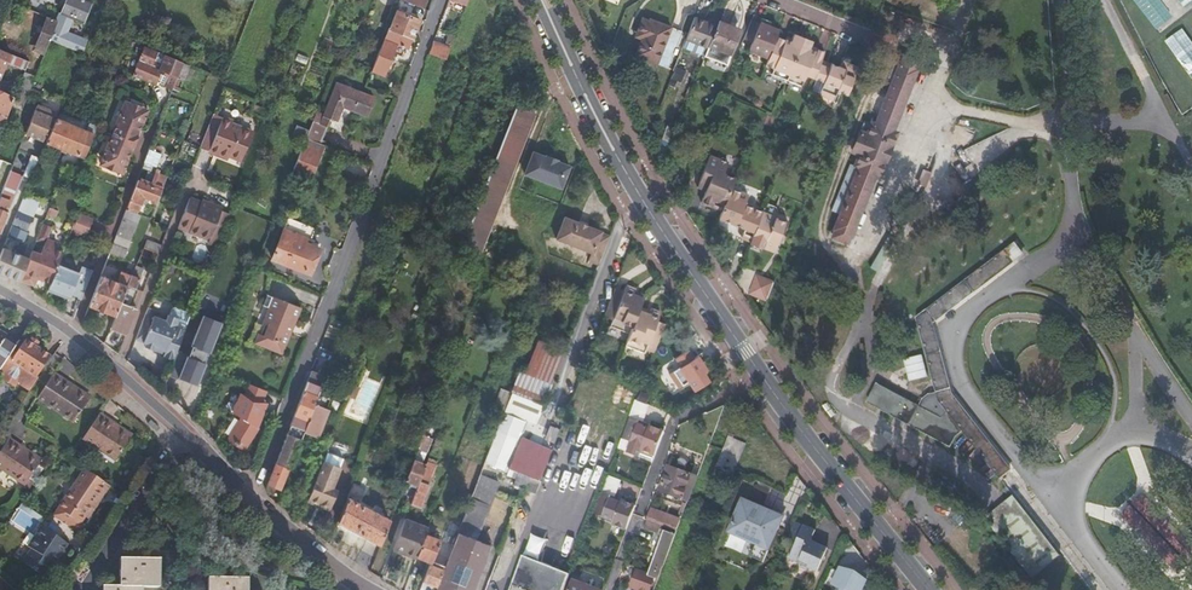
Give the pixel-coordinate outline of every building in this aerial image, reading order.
[(82,54),(87,42),(66,33),(73,18),(82,22),(91,2),(87,0),(62,0),(61,3),(64,4),(61,13),(58,21),(57,21),(49,41),(82,54)] [(423,9),(427,0),(399,0),(423,9)] [(378,24),(389,27),(397,5),(387,1),(378,24)] [(390,30),(412,39),(418,22),(419,21),(397,12),(390,30)] [(44,54),(49,41),(57,21),(46,17),(33,49),(44,54)] [(716,26),(695,17),(686,39),(707,48),(708,46),(716,26)] [(747,49),(751,50),(763,19),(760,18),(747,49)] [(643,19),(638,31),(645,33),(642,41),(636,57),(651,63),(665,25),(651,19),(650,21),(643,19)] [(751,50),(768,57),(775,38),(778,31),(768,27),(769,22),(763,19),(751,50)] [(717,22),(716,26),(708,46),(730,55),(740,30),(717,22)] [(672,27),(665,25),(651,63),(657,65),(672,27)] [(1182,63),(1191,56),(1191,43),(1182,28),(1165,40),(1182,63)] [(373,69),(372,73),(384,77),(390,60),(395,62),(398,55),(403,57),(405,50),(408,51),(412,39),(390,30),(388,29),(373,69)] [(645,33),(638,31),(635,39),(642,41),(645,33)] [(768,57),(765,65),(773,68),(789,74),(803,38),(793,35),(790,43),(775,38),(768,57)] [(806,74),(815,78),(819,65),(824,53),(815,50),(814,53),(809,51),(812,42),(803,38),(789,74),(787,80),(801,86),(806,74)] [(432,55),(445,60),(449,50),(432,44),(429,54),(432,55)] [(156,52),(144,47),(133,76),(154,85),(155,82),(160,70),(167,73),(163,85),(172,89),(182,63),(164,55),(156,52)] [(11,55),(0,50),(0,79),(8,61),(8,59),(9,60),(11,55)] [(8,59),(8,61),(25,68),(28,62),(11,55),(9,60),(8,59)] [(857,167),(838,216),(834,227),(836,228),(833,236),(846,241),(849,234),(851,234),(875,173),(879,175),(896,133),(891,131),(916,69),(914,68),(917,61),(904,55),(901,63),(899,62),(874,124),(870,123),(866,134),(858,132),(850,151),(858,154),(854,165),(857,167)] [(838,91),(848,95),(854,79),(844,75),(846,71),(831,65),(829,69),(819,65),(815,78),(824,82),(819,95),(834,101),(838,91)] [(789,74),(773,68),(771,74),(787,80),(789,74)] [(160,70),(155,82),(163,85),(167,73),(160,70)] [(34,76),(24,72),(19,85),(18,85),(13,99),(10,106),(21,110),(29,89),(34,76)] [(322,145),(326,147),(342,107),(366,116),(373,98),(336,84),(320,125),(312,121),(305,139),(322,145)] [(13,99),(0,94),(0,114),(6,116),(10,106),(13,99)] [(125,102),(123,107),(126,107),(126,106),(140,112),(140,113),(142,114),(144,109),(125,102)] [(515,105),(460,246),(481,255),(536,113),(515,105)] [(54,113),(36,106),(29,122),(25,133),(43,141),(54,113)] [(126,107),(123,107),(101,162),(104,163),(103,164),(118,170),(118,168),(121,170),(128,151),(131,152),(135,143),(138,134),(135,133),(142,114),(140,113),(140,112),(126,106),(126,107)] [(209,151),(232,160),(243,131),(230,125),(231,122),(211,114),(197,149),(208,153),(209,151)] [(55,120),(46,142),(84,158),(97,127),(89,124),(85,133),(55,120)] [(243,131),(232,160),(239,163),(242,155),(251,134),(243,131)] [(305,139),(293,170),(310,177),(322,145),(305,139)] [(546,156),(533,151),(525,173),(562,187),(570,165),(557,160),(558,159),(547,154),(546,156)] [(706,193),(701,204),(710,207),(727,163),(710,157),(699,185),(707,188),(706,193)] [(104,163),(101,162),(99,167),(119,174),(121,170),(118,168),(118,170),(103,164),(104,163)] [(727,163),(710,207),(722,212),(731,191),(735,180),(724,176),(728,164),(727,163)] [(830,212),(838,216),(857,167),(854,165),(849,164),(830,212)] [(7,214),(4,212),(9,201),(12,202),(23,176),(9,171),(0,194),(0,231),(7,214)] [(152,187),(136,180),(108,252),(121,257),(137,215),(134,214),(141,197),(155,202),(165,179),(156,176),(152,187)] [(731,191),(722,212),(720,220),(745,230),(742,239),(750,242),(761,214),(742,207),(746,197),(731,191)] [(23,197),(17,212),(28,217),(31,218),(37,203),(23,197)] [(191,232),(202,237),(214,206),(213,205),(212,209),(189,200),(179,225),(192,230),(191,232)] [(208,245),(216,248),(229,215),(221,212),(223,209),(214,206),(202,237),(210,240),(208,245)] [(93,216),(79,210),(72,227),(79,230),(86,233),(93,216)] [(28,217),(17,212),(6,237),(13,240),(19,228),(23,230),(28,217)] [(750,242),(750,243),(762,247),(762,249),(775,255),(787,224),(775,219),(775,218),(762,213),(761,214),(750,242)] [(427,224),(440,229),(444,219),(431,214),(427,224)] [(579,221),(565,216),(557,238),(592,251),(590,259),(599,263),(610,234),(601,231),(602,230),(588,224),(579,221)] [(288,219),(272,260),(310,275),(319,249),(308,245),(314,229),(288,219)] [(444,219),(440,229),(451,232),(455,223),(444,219)] [(32,249),(28,259),(19,281),(35,288),(39,280),(49,285),(58,263),(63,249),(55,247),(57,242),(48,239),(53,227),(43,222),(36,240),(45,244),(42,253),(32,249)] [(79,230),(72,227),(70,232),(77,235),(79,230)] [(2,248),(0,252),(0,273),(9,277),(19,281),(28,259),(2,248)] [(946,407),(939,413),(879,372),(868,388),(945,440),(951,430),(958,424),(1087,589),(1103,589),(950,394),(932,322),(1011,263),(1004,253),(917,318),(938,398),(946,407)] [(58,263),(49,285),(47,290),(68,298),(70,294),(80,298),(91,269),(81,265),(78,271),(58,263)] [(109,329),(125,334),(141,292),(133,289),(141,270),(134,267),(127,281),(119,277),(116,282),(99,275),(87,306),(113,317),(109,329)] [(227,286),(217,312),(220,313),(230,287),(227,286)] [(629,335),(639,311),(640,307),(642,302),(632,298),(634,295),(634,293),(625,288),(623,294),(614,290),(603,318),(611,321),(609,327),(629,335)] [(269,310),(259,336),(267,340),(265,347),(280,353),(298,309),(266,296),(262,307),(269,310)] [(151,354),(156,356),(171,317),(166,315),(163,322),(152,318),(155,311),(147,308),(134,342),(144,345),(143,348),(152,352),(151,354)] [(648,315),(639,311),(629,335),(624,347),(643,354),(645,351),(653,354),(665,324),(657,321),(660,313),(651,309),(650,311),(648,315)] [(223,324),(203,316),(191,346),(193,347),(189,357),(188,356),(179,379),(198,386),(207,363),(206,363),(209,353),(211,354),(223,324)] [(156,356),(172,361),(186,327),(175,323),(176,319),(171,317),(156,356)] [(0,368),(7,358),(17,343),(0,332),(0,367),(0,368)] [(267,340),(259,336),(256,343),(265,347),(267,340)] [(0,368),(0,370),(29,390),(37,379),(35,378),(49,357),(36,348),(37,344),(31,340),(28,343),(24,341),(11,361),(7,358),(0,368)] [(334,352),(337,343),(331,341),(327,350),(334,352)] [(540,341),(526,376),(552,386),(566,351),(540,341)] [(688,383),(694,392),(708,383),(702,374),(706,371),(696,357),(692,360),(686,352),(673,361),(679,368),(667,376),(677,390),(688,383)] [(904,358),(909,381),(928,376),(922,353),(904,358)] [(324,378),(326,373),(320,370),(317,376),(310,373),(301,396),(290,426),(304,431),(324,378)] [(71,383),(54,372),(37,398),(76,422),(89,399),(69,387),(71,383)] [(337,378),(326,373),(324,378),(304,431),(303,433),(314,438),(337,378)] [(519,374),(511,393),(544,406),(552,386),(526,376),(519,374)] [(69,387),(89,399),(91,396),(71,383),(69,387)] [(227,439),(243,449),(255,429),(254,428),(262,404),(257,402),(262,391),(247,385),(243,396),(239,394),(231,414),(235,417),(238,419),(227,439)] [(354,398),(358,387),(352,385),(348,395),(354,398)] [(504,412),(511,393),(500,389),(493,408),(504,412)] [(523,420),(537,426),(544,406),(511,393),(504,412),(484,464),(503,471),(523,420)] [(114,421),(100,412),(83,438),(118,460),(132,437),(112,424),(114,421)] [(628,418),(620,439),(641,448),(639,451),(654,457),(658,447),(664,432),(649,426),(648,429),(638,426),(639,422),(628,418)] [(134,434),(114,421),(112,424),(132,437),(134,434)] [(708,429),(716,432),(720,421),(711,424),(703,427),(708,429)] [(691,439),(710,446),(716,432),(708,429),(703,427),(697,425),(691,439)] [(303,433),(304,431),(290,426),(282,445),(274,465),(287,470),(289,471),(303,433)] [(432,440),(422,436),(416,450),(426,454),(432,440)] [(22,446),(9,437),(0,450),(0,470),(24,486),(40,462),(20,450),(22,446)] [(241,451),(243,449),(227,439),(225,441),(241,451)] [(42,459),(22,446),(20,450),(40,462),(42,459)] [(740,458),(722,451),(710,484),(714,486),(716,482),(729,487),(736,470),(740,458)] [(339,468),(323,461),(306,502),(328,511),(337,488),(332,486),(339,468)] [(412,461),(405,480),(417,485),(425,466),(412,461)] [(417,485),(410,504),(420,508),(429,485),(428,484),(435,466),(426,462),(425,466),(417,485)] [(287,470),(274,465),(267,485),(279,490),(287,470)] [(660,492),(688,503),(697,479),(684,475),(687,468),(679,465),(677,472),(669,469),(660,492)] [(87,469),(56,515),(86,537),(93,527),(87,522),(90,518),(86,515),(99,496),(103,498),(111,486),(87,469)] [(514,485),(525,489),(529,478),(518,473),(514,485)] [(490,546),(477,541),(499,483),(480,476),(456,537),(452,546),(446,564),(444,568),(436,588),(435,589),(473,589),(490,546)] [(515,519),(524,523),(534,496),(525,492),(515,519)] [(596,502),(632,515),(633,512),(635,507),(619,501),(618,505),(609,501),(610,498),(599,494),(596,502)] [(90,518),(103,498),(99,496),(86,515),(90,518)] [(388,522),(345,498),(336,522),(379,546),(382,538),(388,522)] [(45,517),(23,502),(10,521),(32,536),(45,517)] [(625,531),(632,515),(596,502),(591,514),(611,522),(610,525),(625,531)] [(759,509),(743,502),(731,532),(758,543),(760,544),(769,548),(771,548),(784,516),(760,507),(759,509)] [(661,527),(666,528),(676,532),(677,533),(681,521),(652,509),(647,521),(661,527)] [(87,522),(93,527),(96,522),(90,518),(87,522)] [(404,519),(392,551),(415,559),(416,556),(425,535),(427,527),(404,519)] [(659,533),(661,527),(647,521),(645,527),(659,533)] [(40,537),(34,547),(25,559),(48,575),(70,541),(44,524),(37,534),(40,537)] [(815,533),(795,524),(788,541),(796,545),(788,561),(799,566),(800,563),(808,567),(807,570),(817,574),(826,553),(825,549),(810,543),(815,533)] [(650,568),(646,577),(639,573),(637,573),(631,588),(635,589),(650,589),(654,579),(655,579),(660,566),(662,567),(676,532),(666,528),(650,568)] [(30,544),(34,547),(40,537),(37,534),(30,544)] [(416,556),(430,562),(439,540),(425,535),(416,556)] [(436,560),(446,564),(452,546),(443,543),(436,560)] [(568,574),(522,556),(509,589),(562,589),(568,574)] [(141,589),(158,589),(158,563),(117,562),(117,589),(99,589),(141,589)] [(422,582),(436,588),(444,568),(430,562),(422,582)] [(646,577),(650,568),(642,565),(639,573),(646,577)] [(860,581),(840,571),(838,574),(831,571),(822,588),(826,589),(831,589),(832,589),(833,589),(856,589),(860,581)] [(245,581),(205,582),(205,589),(245,589),(245,581)] [(573,581),(569,589),(596,589),(573,581)] [(860,581),(856,589),(869,589),(863,587),(865,583),(860,581)]
